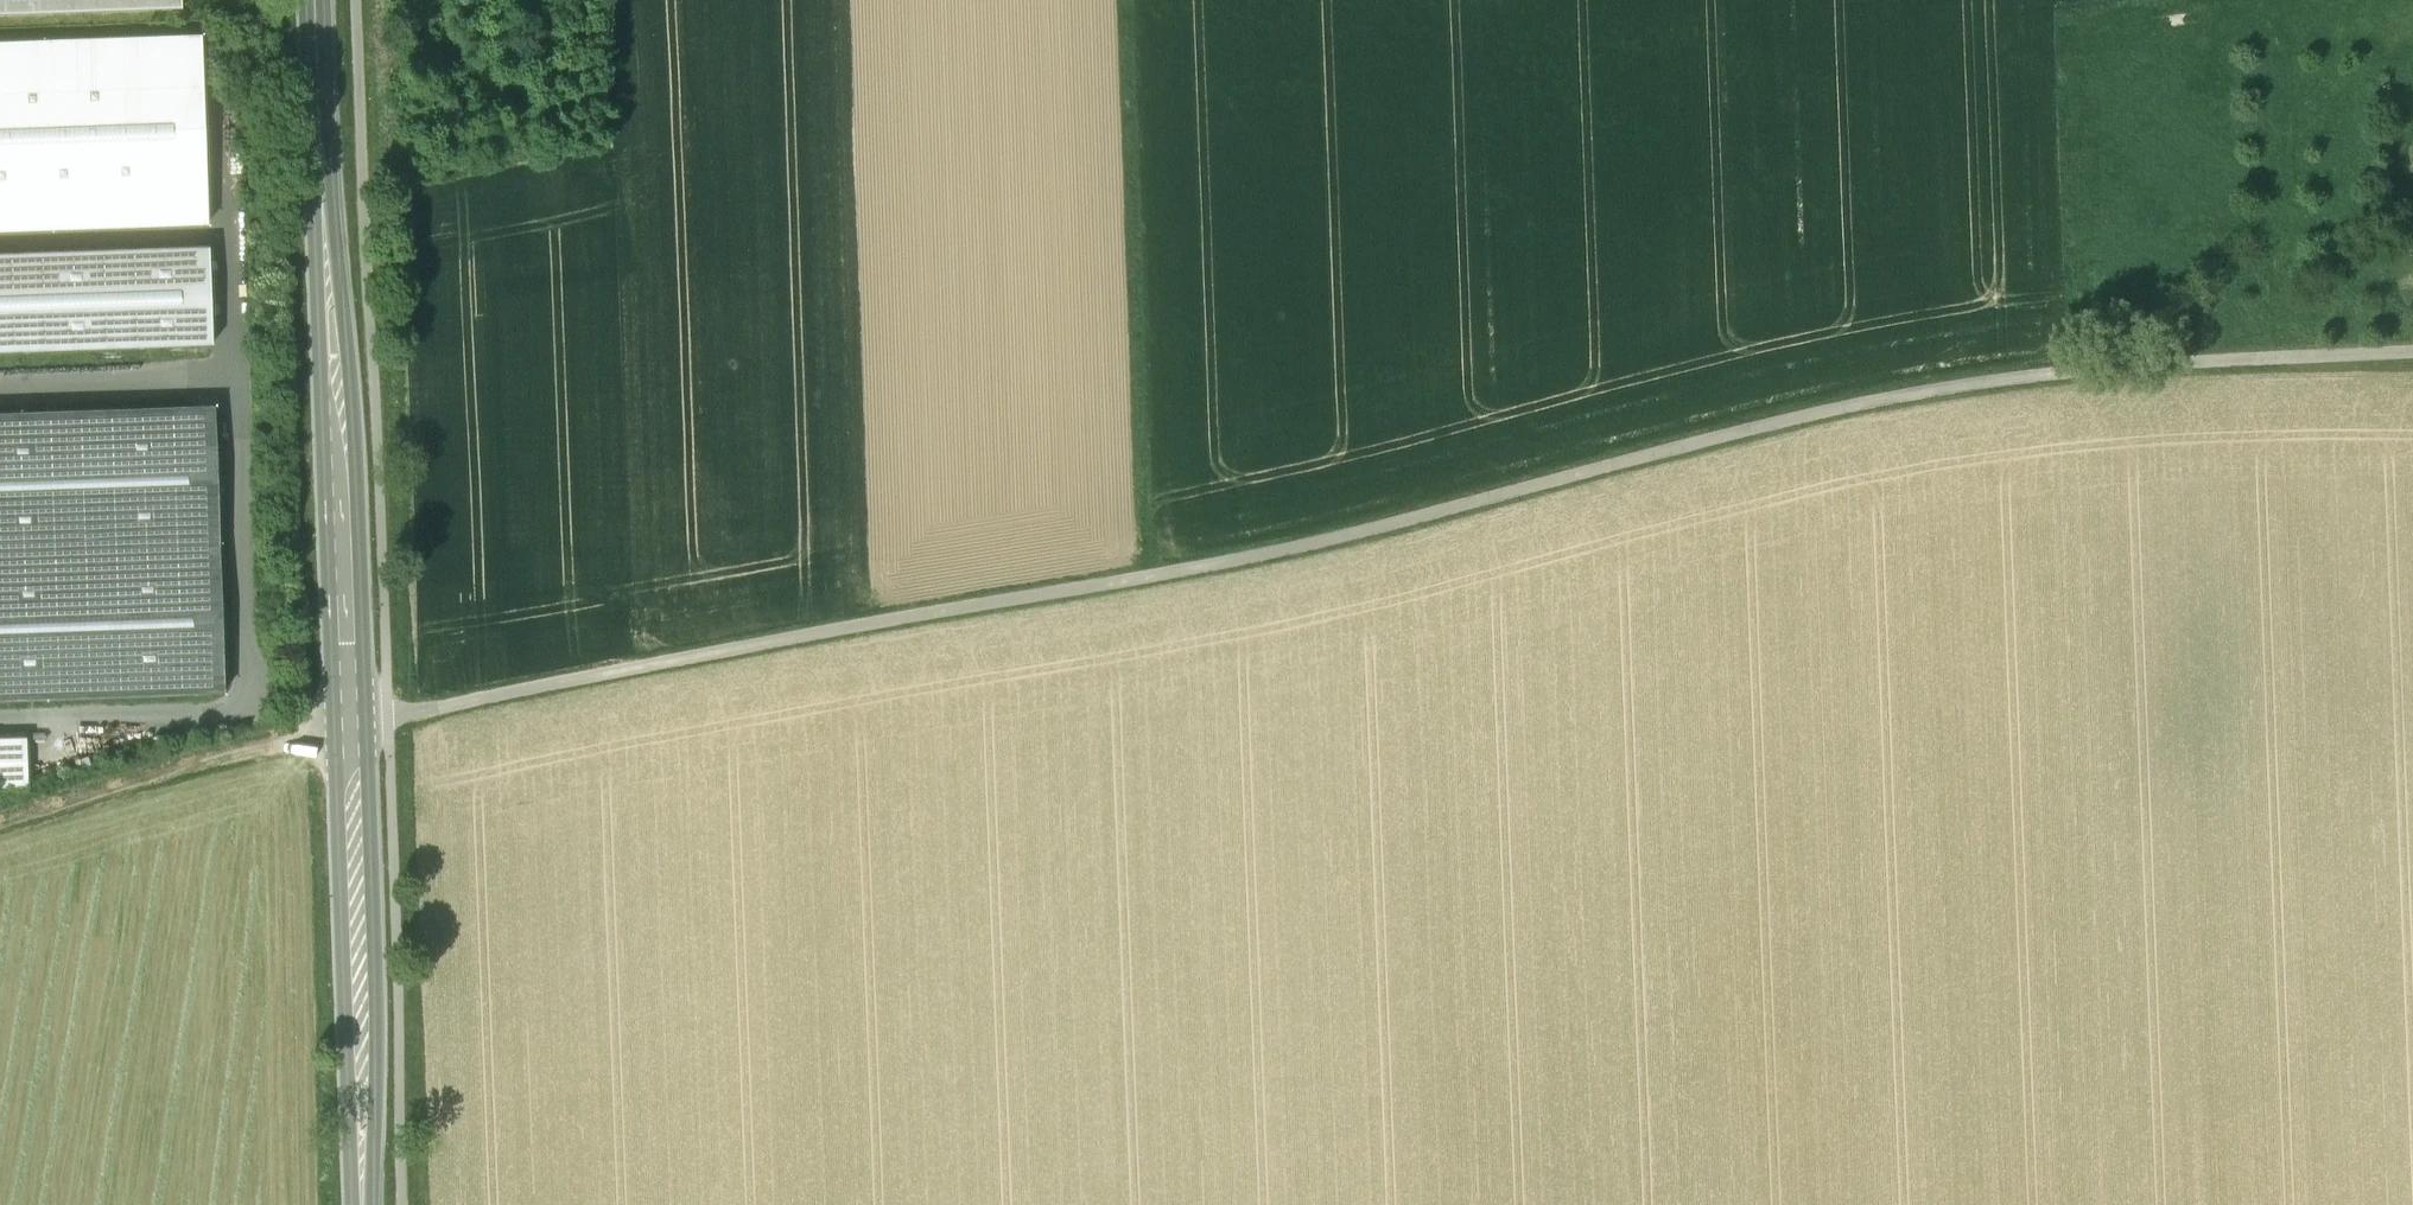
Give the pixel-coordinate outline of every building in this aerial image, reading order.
[(182,11),(182,0),(0,0),(0,17),(182,11)] [(0,37),(0,227),(212,220),(205,29),(0,37)] [(0,255),(0,351),(212,344),(209,248),(0,255)] [(0,414),(0,700),(225,692),(215,407),(0,414)] [(0,740),(0,787),(28,786),(26,739),(0,740)]
